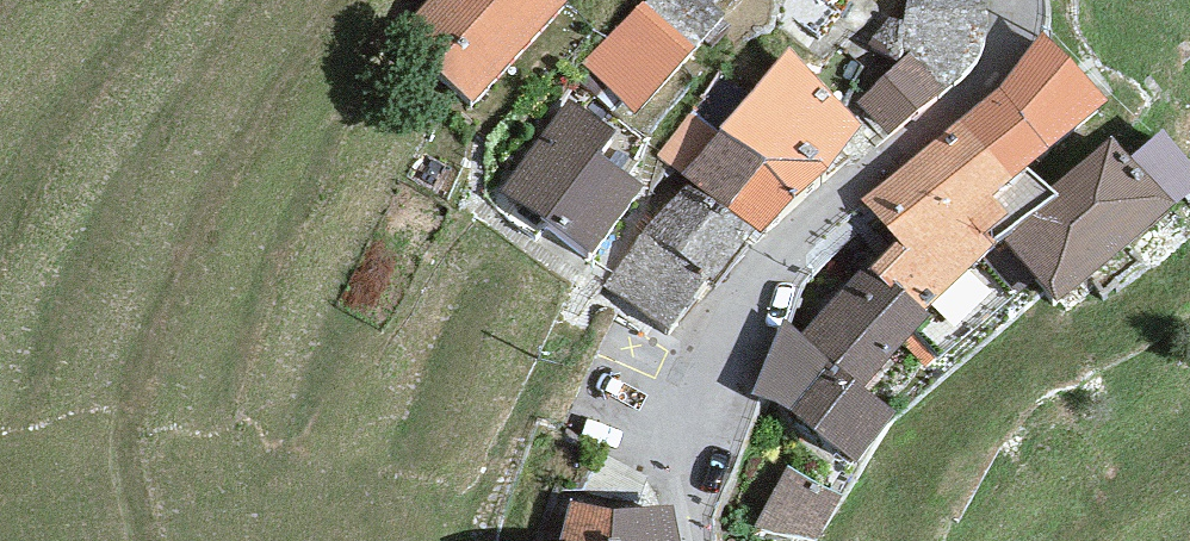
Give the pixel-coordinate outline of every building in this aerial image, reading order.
[(569,0),(431,0),(400,34),(472,99),(569,0)] [(706,0),(646,0),(583,61),(636,115),(695,44),(723,14),(706,0)] [(870,42),(899,62),(908,52),(945,90),(956,84),(966,77),(981,58),(988,41),(987,0),(906,0),(904,22),(888,18),(870,42)] [(1004,85),(959,120),(1012,180),(1027,166),(1108,101),(1045,33),(1004,85)] [(862,123),(790,47),(720,130),(765,157),(798,196),(827,168),(862,123)] [(945,90),(908,52),(899,62),(859,103),(891,136),(945,90)] [(615,127),(569,99),(502,191),(593,249),(640,183),(598,152),(615,127)] [(765,157),(720,130),(694,108),(658,155),(688,178),(758,230),(798,196),(765,157)] [(1012,180),(959,120),(863,197),(877,214),(899,239),(866,267),(888,288),(896,282),(925,311),(1006,240),(1058,194),(1050,187),(1027,166),(1012,180)] [(1131,158),(1175,206),(1189,193),(1189,160),(1163,130),(1131,158)] [(1131,158),(1111,138),(1050,187),(1058,194),(1006,240),(1059,301),(1175,206),(1131,158)] [(758,230),(688,178),(641,230),(602,284),(671,326),(758,230)] [(888,288),(866,267),(801,334),(784,321),(753,394),(793,411),(855,460),(897,413),(864,386),(929,315),(925,311),(896,282),(888,288)] [(839,493),(787,468),(756,523),(815,539),(839,493)] [(572,501),(560,540),(611,540),(612,510),(572,501)] [(612,510),(611,540),(681,540),(673,506),(612,510)]
